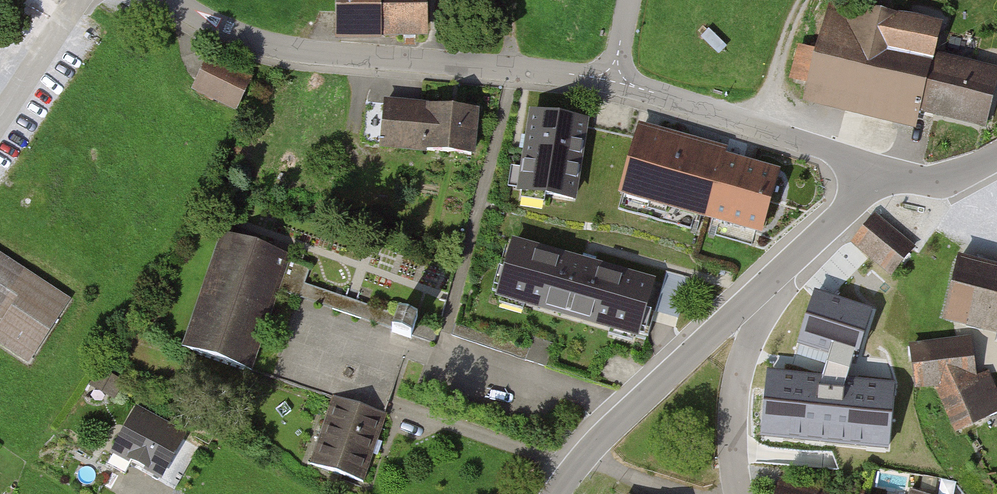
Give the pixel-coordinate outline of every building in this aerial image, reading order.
[(342,44),(432,41),(431,0),(340,0),(342,44)] [(992,132),(996,112),(996,71),(938,57),(945,26),(834,0),(809,104),(920,130),(924,116),(992,132)] [(214,57),(196,96),(237,115),(255,76),(214,57)] [(483,110),(379,104),(377,150),(481,155),(483,110)] [(585,127),(535,119),(523,190),(574,199),(585,127)] [(719,203),(728,161),(636,141),(626,183),(719,203)] [(784,174),(728,161),(719,203),(715,219),(771,232),(784,174)] [(917,250),(878,217),(855,245),(894,277),(917,250)] [(287,260),(223,238),(185,347),(249,369),(287,260)] [(658,287),(503,243),(487,300),(641,345),(658,287)] [(0,256),(0,322),(5,325),(0,332),(0,349),(31,369),(74,303),(0,256)] [(958,261),(946,321),(996,332),(996,269),(958,261)] [(976,346),(911,356),(917,390),(982,380),(976,346)] [(907,374),(805,361),(795,437),(897,450),(907,374)] [(314,475),(370,491),(391,417),(336,401),(314,475)] [(190,438),(140,410),(113,457),(163,485),(190,438)] [(784,493),(825,493),(787,483),(784,493)]
